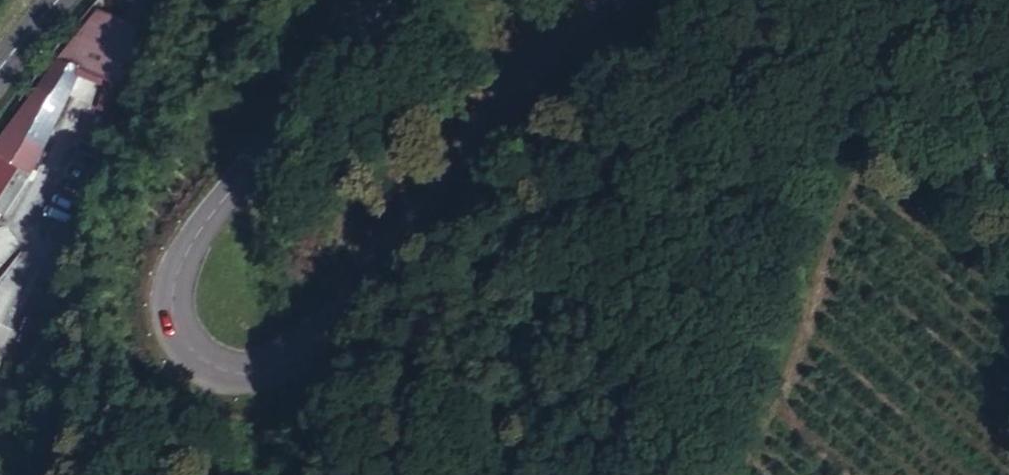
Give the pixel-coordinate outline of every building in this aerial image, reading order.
[(161,0),(140,0),(118,29),(84,21),(50,69),(107,90),(97,116),(111,120),(122,92),(130,94),(161,0)] [(9,182),(43,136),(29,131),(15,109),(0,130),(0,176),(9,182)] [(9,182),(0,176),(0,191),(9,182)]
